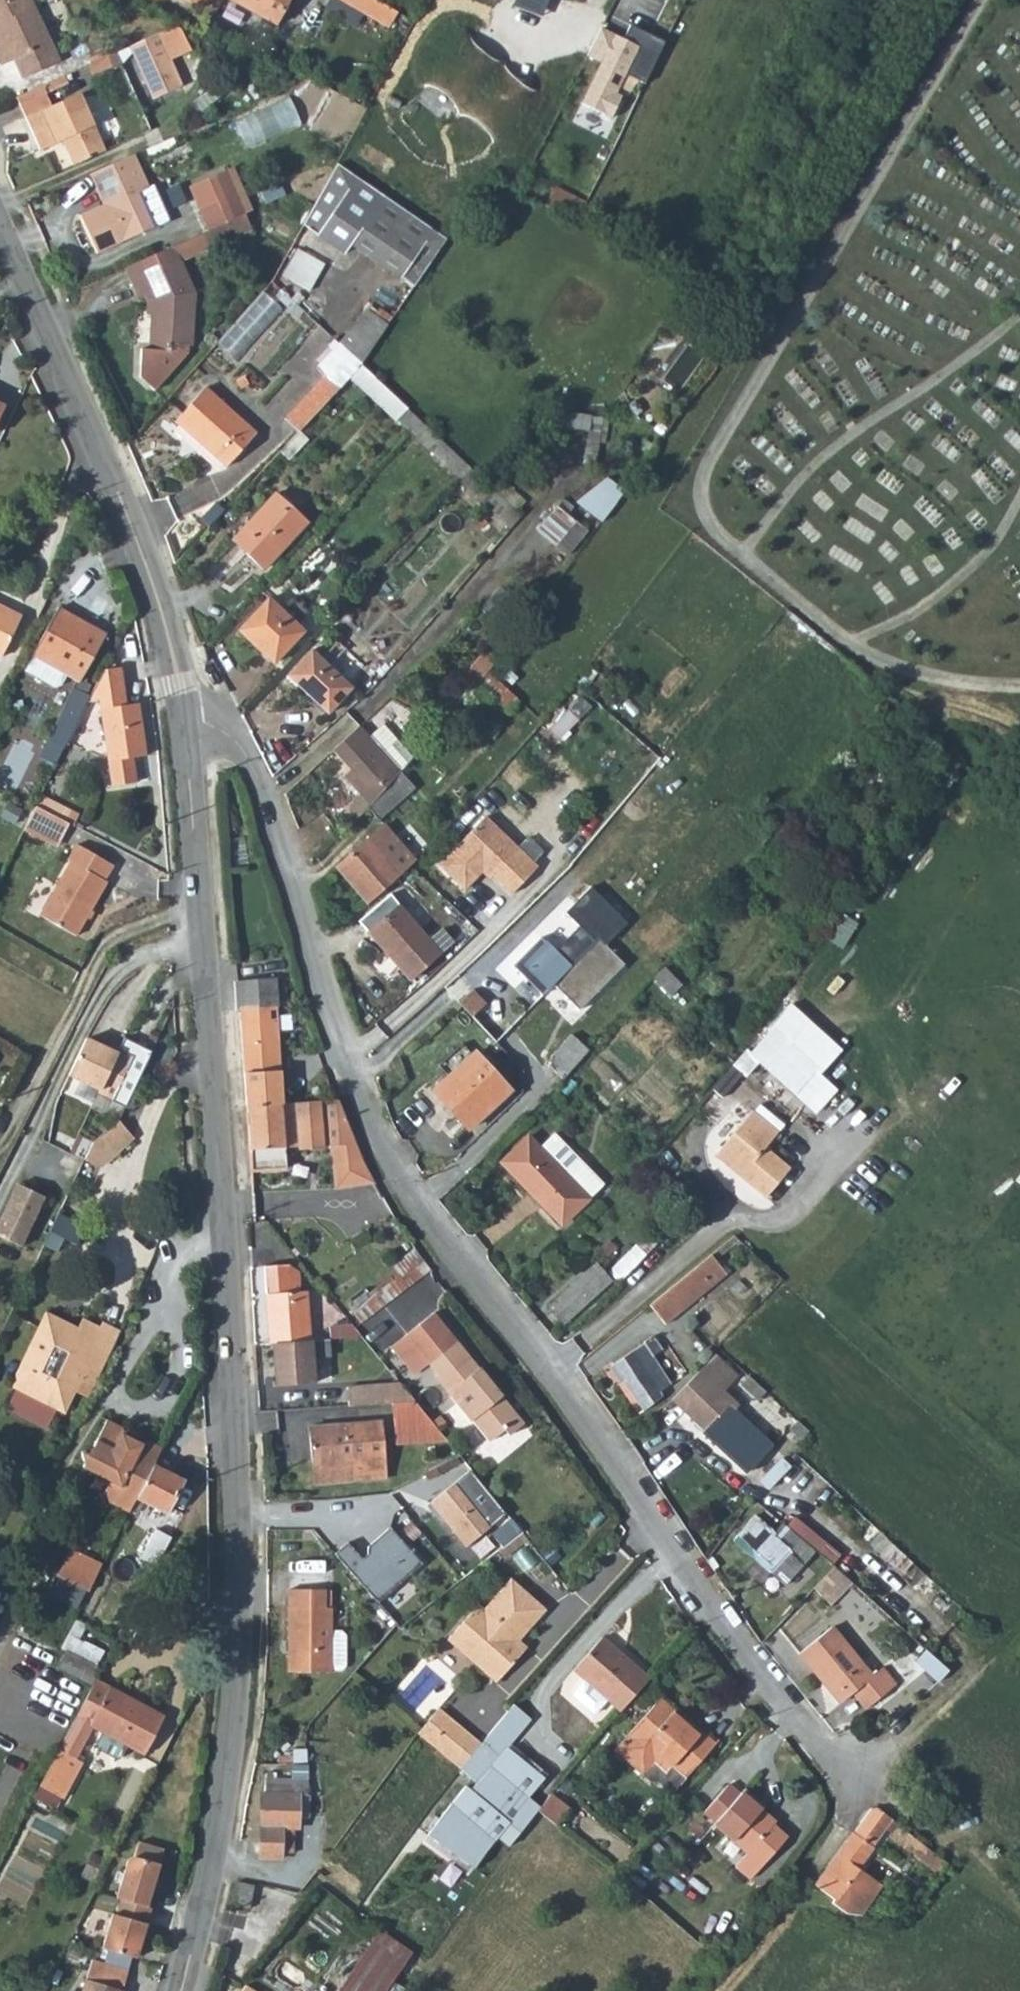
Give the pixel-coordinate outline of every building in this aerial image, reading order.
[(5,59),(9,57),(17,77),(55,62),(31,0),(0,0),(0,47),(5,59)] [(278,24),(294,0),(229,0),(278,24)] [(390,25),(399,10),(382,0),(343,0),(390,25)] [(514,4),(545,16),(551,0),(516,0),(514,4)] [(624,38),(602,28),(589,56),(600,63),(582,103),(612,121),(623,95),(619,91),(629,74),(647,83),(667,42),(630,25),(624,38)] [(170,76),(156,38),(128,49),(142,87),(170,76)] [(176,91),(170,76),(142,87),(149,102),(176,91)] [(97,149),(75,93),(19,115),(31,147),(55,138),(64,162),(97,149)] [(247,145),(303,125),(293,97),(236,117),(247,145)] [(147,185),(133,151),(132,152),(85,172),(99,203),(76,213),(94,254),(152,228),(135,190),(147,185)] [(353,244),(393,273),(427,224),(340,163),(305,224),(346,254),(353,244)] [(182,189),(195,216),(202,232),(238,216),(231,200),(219,172),(182,189)] [(546,206),(577,220),(585,203),(554,189),(546,206)] [(238,216),(202,232),(208,247),(252,229),(245,213),(238,216)] [(393,273),(411,286),(443,235),(427,224),(393,273)] [(174,244),(181,259),(208,247),(202,232),(174,244)] [(131,263),(125,265),(139,299),(145,297),(148,304),(152,303),(148,351),(140,350),(138,378),(153,390),(186,351),(186,344),(190,345),(195,291),(181,259),(174,244),(131,263)] [(298,246),(284,274),(312,288),(326,260),(298,246)] [(290,301),(268,280),(263,286),(223,335),(241,352),(290,301)] [(283,419),(297,433),(349,377),(359,366),(359,365),(342,350),(332,340),(327,345),(332,349),(315,368),(324,376),(283,419)] [(397,420),(410,433),(420,422),(359,366),(349,377),(395,421),(397,420)] [(255,434),(204,388),(178,418),(203,440),(199,445),(224,467),(255,434)] [(608,430),(609,415),(562,410),(560,425),(608,430)] [(174,422),(199,445),(203,440),(178,418),(174,422)] [(410,433),(461,480),(470,470),(420,422),(410,433)] [(460,482),(511,529),(521,517),(470,470),(461,480),(460,482)] [(605,472),(580,502),(601,521),(627,490),(605,472)] [(307,522),(275,492),(232,538),(263,568),(307,522)] [(562,498),(556,506),(565,513),(571,504),(562,498)] [(575,520),(565,513),(556,506),(555,506),(538,531),(556,545),(575,520)] [(303,631),(267,597),(238,629),(273,662),(303,631)] [(21,618),(0,608),(0,659),(21,618)] [(104,634),(56,608),(30,656),(33,658),(28,668),(58,683),(63,674),(79,682),(104,634)] [(205,644),(197,646),(201,660),(208,658),(205,644)] [(351,689),(310,650),(287,675),(328,714),(351,689)] [(463,671),(477,683),(486,672),(473,659),(463,671)] [(118,667),(103,669),(85,702),(97,700),(101,719),(111,784),(134,781),(131,758),(144,755),(136,702),(118,705),(117,697),(121,696),(118,667)] [(507,712),(519,697),(487,671),(486,672),(477,683),(475,685),(507,712)] [(136,694),(121,696),(117,697),(118,705),(136,702),(136,694)] [(90,721),(101,719),(97,700),(85,702),(79,713),(78,715),(90,721)] [(52,742),(44,760),(53,765),(64,743),(78,715),(79,713),(64,706),(47,740),(52,742)] [(576,718),(567,708),(547,726),(556,737),(576,718)] [(90,721),(78,715),(64,743),(76,749),(90,721)] [(345,803),(358,817),(369,804),(400,770),(414,755),(385,724),(371,737),(359,725),(332,750),(349,768),(343,774),(357,789),(345,803)] [(415,783),(400,770),(369,804),(380,815),(415,783)] [(58,838),(67,822),(34,805),(23,828),(43,839),(47,832),(58,838)] [(480,871),(483,868),(490,875),(509,893),(535,866),(483,815),(436,864),(462,889),(480,871)] [(333,867),(364,903),(398,875),(377,851),(393,837),(382,826),(333,867)] [(55,845),(58,838),(47,832),(43,839),(55,845)] [(116,866),(80,843),(70,858),(73,860),(40,911),(76,934),(110,884),(106,881),(116,866)] [(480,871),(487,878),(490,875),(483,868),(480,871)] [(548,942),(527,964),(551,991),(556,987),(580,1011),(627,964),(608,947),(630,923),(592,887),(566,912),(581,929),(559,950),(548,942)] [(430,940),(390,894),(358,921),(368,932),(367,933),(408,980),(452,941),(442,929),(430,940)] [(240,1011),(245,1105),(280,1103),(273,979),(233,982),(235,1011),(240,1011)] [(795,1005),(751,1054),(818,1116),(843,1091),(827,1075),(845,1052),(795,1005)] [(536,1072),(554,1088),(586,1051),(569,1036),(536,1072)] [(68,1072),(87,1082),(104,1046),(85,1037),(68,1072)] [(97,1093),(111,1099),(133,1055),(119,1048),(117,1052),(104,1046),(87,1082),(99,1088),(97,1093)] [(508,1091),(473,1053),(431,1091),(467,1130),(508,1091)] [(283,1148),(329,1145),(333,1186),(376,1183),(338,1100),(280,1103),(245,1105),(249,1171),(284,1169),(283,1148)] [(713,1150),(763,1195),(789,1166),(764,1144),(777,1128),(752,1106),(713,1150)] [(93,1138),(84,1156),(100,1163),(122,1134),(117,1124),(93,1138)] [(587,1200),(526,1137),(499,1163),(527,1193),(532,1188),(565,1221),(587,1200)] [(0,1226),(0,1236),(26,1248),(50,1196),(20,1183),(0,1226)] [(733,1233),(722,1243),(728,1247),(737,1238),(733,1233)] [(722,1243),(713,1250),(718,1255),(728,1247),(722,1243)] [(640,1256),(630,1246),(606,1269),(617,1279),(640,1256)] [(715,1258),(710,1253),(649,1305),(666,1324),(726,1271),(715,1258)] [(609,1281),(595,1265),(549,1308),(563,1324),(609,1281)] [(263,1276),(268,1343),(273,1343),(308,1341),(304,1290),(289,1291),(288,1274),(263,1276)] [(349,1309),(360,1323),(390,1301),(380,1287),(349,1309)] [(432,1375),(468,1419),(469,1418),(487,1440),(503,1428),(498,1421),(513,1409),(503,1397),(497,1396),(490,1389),(494,1386),(432,1310),(404,1333),(427,1361),(436,1372),(432,1375)] [(78,1328),(44,1311),(8,1385),(62,1411),(77,1380),(90,1386),(110,1344),(78,1328)] [(83,1319),(78,1328),(110,1344),(118,1329),(101,1321),(98,1327),(83,1319)] [(329,1327),(330,1339),(351,1337),(350,1326),(329,1327)] [(427,1361),(404,1333),(391,1343),(414,1372),(427,1361)] [(661,1347),(652,1334),(644,1340),(653,1353),(661,1347)] [(313,1383),(310,1341),(308,1341),(273,1343),(276,1386),(313,1383)] [(665,1378),(643,1346),(613,1365),(623,1380),(643,1411),(662,1397),(655,1385),(665,1378)] [(714,1352),(703,1365),(725,1386),(737,1373),(714,1352)] [(614,1386),(623,1380),(613,1365),(604,1370),(614,1386)] [(722,1390),(725,1386),(703,1365),(671,1401),(688,1416),(696,1406),(711,1421),(703,1432),(745,1470),(769,1442),(741,1416),(728,1403),(732,1399),(722,1390)] [(757,1399),(765,1389),(747,1373),(739,1382),(757,1399)] [(347,1388),(348,1406),(382,1403),(414,1401),(401,1384),(347,1388)] [(497,1396),(503,1397),(494,1386),(490,1389),(497,1396)] [(785,1425),(757,1399),(749,1408),(777,1434),(785,1425)] [(396,1445),(447,1441),(414,1401),(382,1403),(384,1433),(395,1432),(396,1445)] [(688,1416),(703,1432),(711,1421),(696,1406),(688,1416)] [(749,1408),(741,1416),(769,1442),(777,1434),(749,1408)] [(522,1420),(513,1409),(498,1421),(503,1428),(507,1432),(522,1420)] [(102,1492),(104,1495),(132,1441),(124,1436),(122,1429),(105,1421),(91,1449),(81,1452),(79,1457),(83,1465),(81,1468),(108,1481),(102,1492)] [(381,1422),(308,1427),(314,1485),(386,1479),(381,1422)] [(107,1504),(127,1514),(135,1498),(151,1466),(160,1450),(145,1441),(138,1444),(132,1441),(104,1495),(107,1504)] [(181,1482),(151,1466),(135,1498),(164,1513),(181,1482)] [(470,1470),(430,1504),(464,1549),(506,1516),(470,1470)] [(493,1531),(504,1544),(518,1532),(508,1519),(493,1531)] [(347,1544),(336,1554),(376,1603),(420,1563),(390,1526),(366,1548),(367,1554),(361,1559),(347,1544)] [(141,1559),(156,1567),(171,1538),(156,1530),(141,1559)] [(788,1549),(776,1538),(765,1550),(777,1562),(769,1570),(763,1576),(766,1578),(778,1589),(788,1599),(813,1572),(801,1561),(788,1549)] [(795,1542),(788,1549),(801,1561),(808,1554),(795,1542)] [(58,1575),(92,1590),(105,1560),(71,1545),(58,1575)] [(757,1559),(769,1570),(777,1562),(765,1550),(757,1559)] [(830,1605),(850,1582),(834,1567),(813,1587),(830,1605)] [(544,1606),(509,1575),(482,1607),(476,1601),(445,1639),(464,1655),(477,1655),(500,1675),(514,1658),(502,1648),(507,1642),(511,1645),(518,1637),(544,1606)] [(772,1596),(778,1589),(766,1578),(760,1584),(772,1596)] [(323,1587),(285,1588),(286,1645),(291,1644),(292,1671),(331,1670),(330,1606),(324,1607),(323,1587)] [(84,1625),(74,1620),(61,1646),(96,1664),(103,1650),(94,1645),(92,1647),(77,1639),(84,1625)] [(894,1683),(881,1667),(870,1675),(831,1627),(799,1652),(839,1702),(853,1691),(860,1686),(872,1702),(894,1683)] [(335,1628),(334,1667),(346,1667),(348,1628),(335,1628)] [(526,1644),(518,1637),(511,1645),(507,1642),(502,1648),(514,1658),(526,1644)] [(601,1638),(574,1670),(586,1681),(573,1695),(595,1716),(608,1701),(622,1713),(649,1681),(601,1638)] [(495,1681),(500,1675),(477,1655),(464,1655),(495,1681)] [(160,1716),(106,1687),(94,1680),(57,1751),(74,1760),(92,1728),(100,1732),(94,1745),(110,1753),(117,1741),(140,1754),(160,1716)] [(865,1708),(872,1702),(860,1686),(853,1691),(865,1708)] [(689,1712),(668,1695),(637,1731),(623,1747),(661,1778),(668,1777),(682,1789),(694,1773),(720,1742),(689,1715),(690,1713),(689,1712)] [(528,1718),(513,1705),(492,1728),(481,1743),(460,1770),(477,1785),(472,1790),(466,1785),(429,1832),(473,1868),(497,1837),(508,1845),(538,1807),(527,1798),(545,1778),(507,1746),(530,1720),(528,1718)] [(437,1707),(433,1711),(447,1722),(450,1718),(437,1707)] [(691,1709),(689,1712),(690,1713),(689,1715),(720,1742),(724,1737),(691,1709)] [(433,1711),(415,1732),(427,1742),(460,1770),(481,1743),(450,1718),(447,1722),(433,1711)] [(74,1760),(57,1751),(38,1787),(57,1797),(76,1761),(74,1760)] [(276,1768),(276,1779),(305,1779),(305,1769),(276,1768)] [(276,1779),(272,1779),(272,1773),(265,1773),(264,1794),(261,1794),(259,1859),(281,1859),(281,1853),(291,1854),(293,1832),(282,1832),(282,1828),(298,1828),(299,1812),(300,1795),(308,1795),(308,1780),(305,1779),(276,1779)] [(736,1781),(713,1809),(725,1818),(723,1821),(757,1848),(784,1816),(770,1806),(764,1801),(767,1798),(751,1785),(747,1790),(736,1781)] [(307,1812),(308,1795),(300,1795),(299,1812),(307,1812)] [(573,1811),(553,1795),(540,1811),(561,1827),(573,1811)] [(773,1803),(767,1798),(764,1801),(770,1806),(773,1803)] [(860,1872),(893,1822),(877,1809),(869,1810),(817,1886),(839,1902),(836,1906),(845,1913),(853,1914),(874,1882),(860,1872)] [(923,1865),(933,1853),(896,1825),(887,1837),(923,1865)] [(101,1948),(137,1958),(151,1909),(147,1908),(165,1850),(139,1842),(134,1857),(128,1860),(116,1898),(121,1900),(116,1915),(112,1914),(101,1948)] [(254,1885),(237,1881),(232,1905),(249,1908),(254,1885)] [(376,1942),(341,1990),(388,1990),(394,1981),(400,1986),(412,1968),(376,1942)] [(126,1972),(91,1962),(83,1990),(120,1990),(126,1972)]
